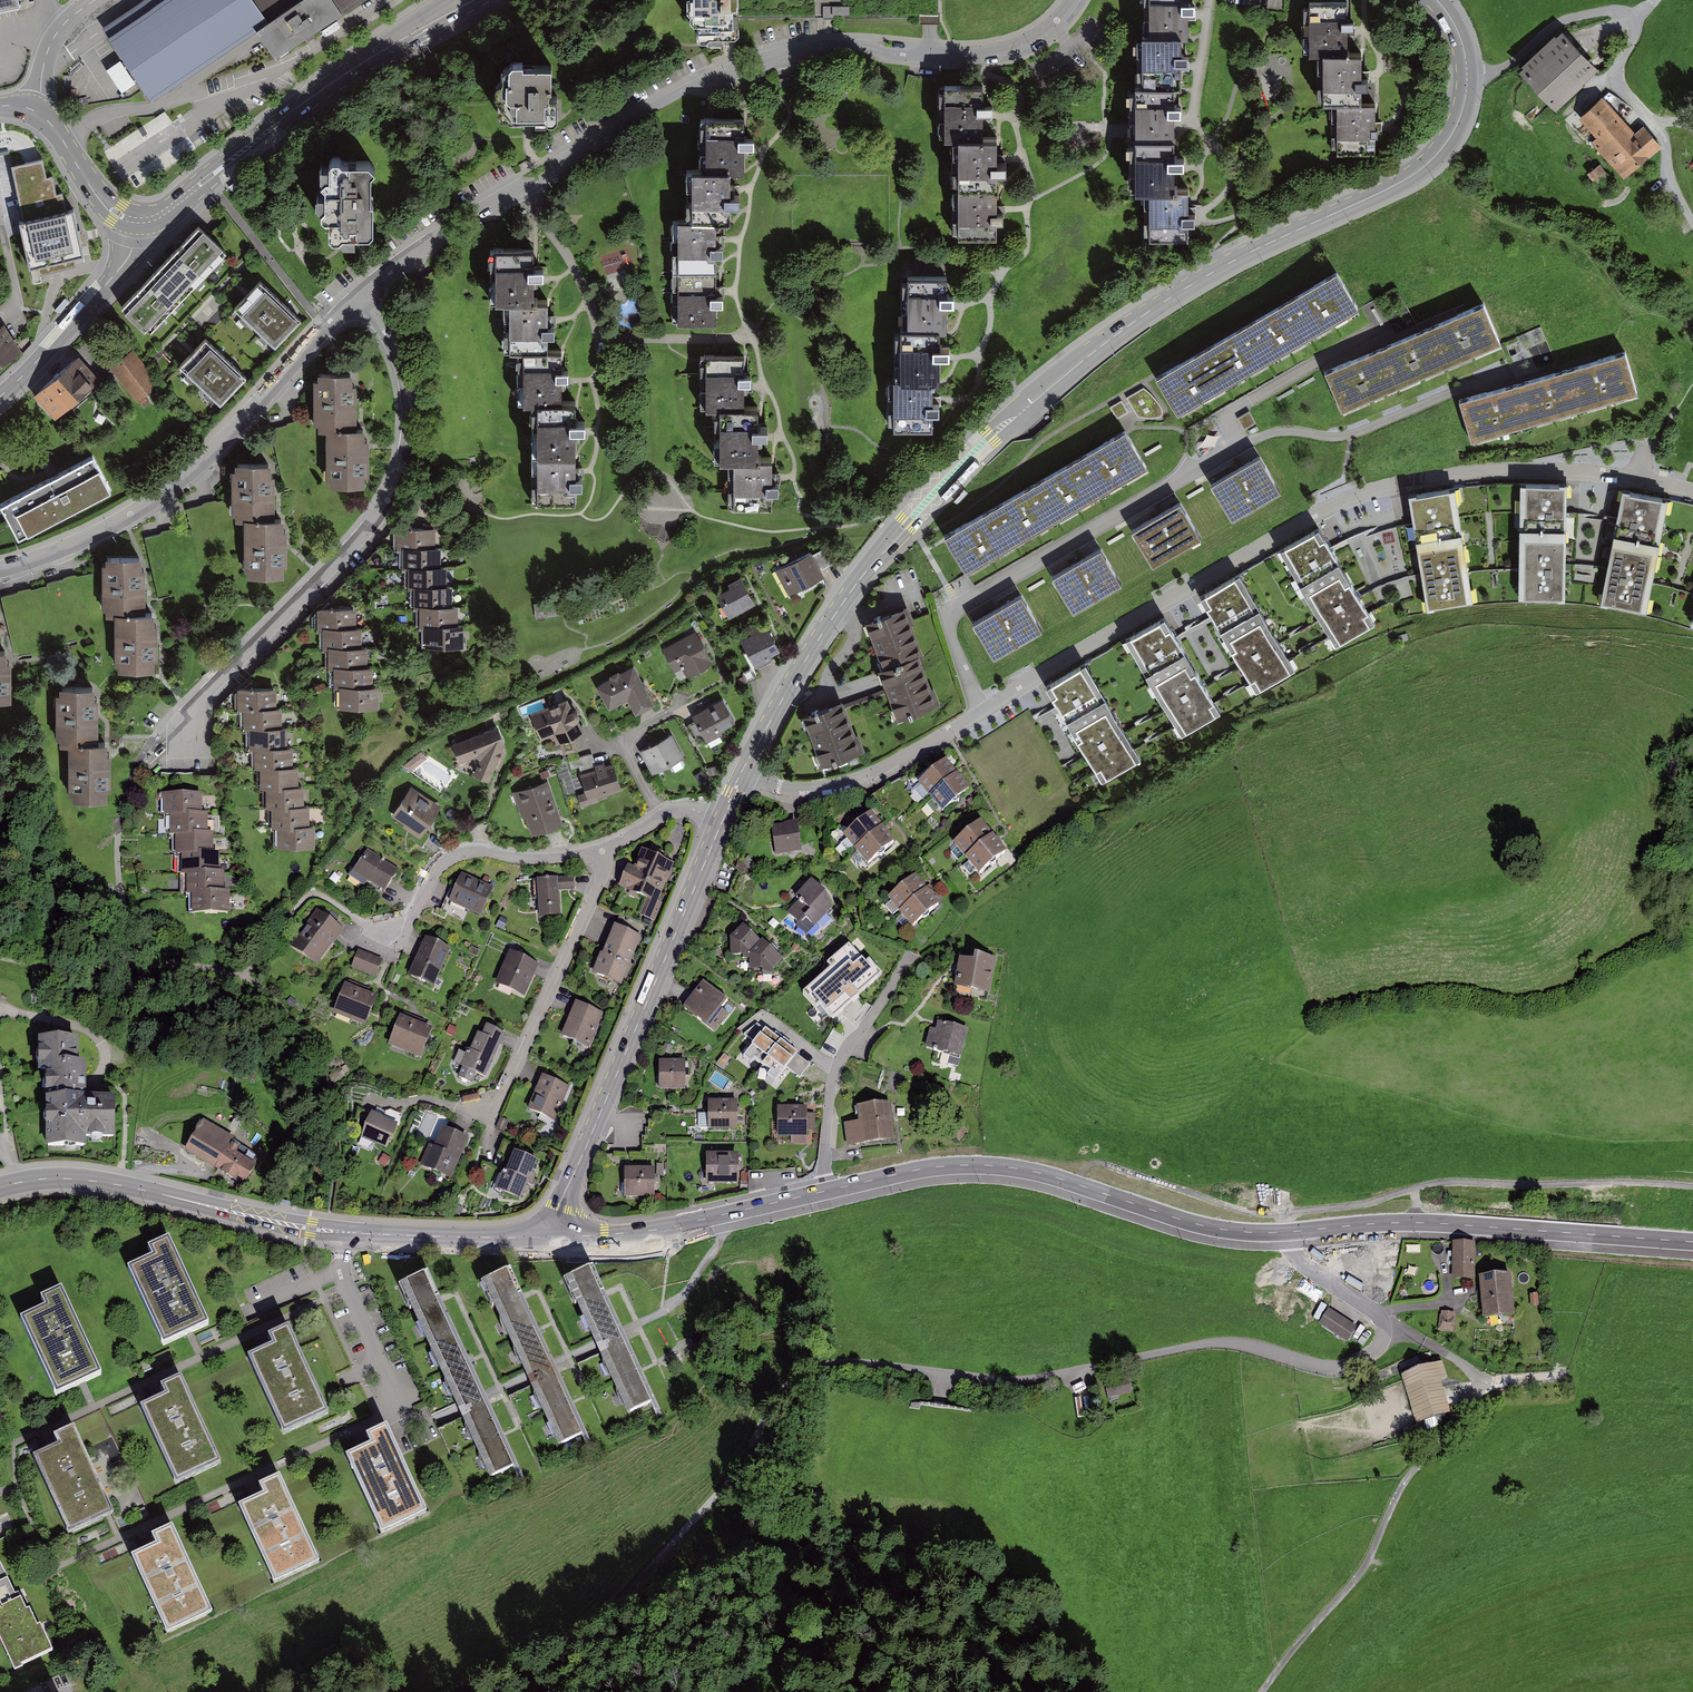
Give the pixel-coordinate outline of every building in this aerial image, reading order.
[(18,7),(17,0),(0,0),(0,11),(18,7)] [(114,44),(152,101),(257,31),(269,23),(254,0),(180,0),(114,44)] [(257,31),(275,58),(308,36),(362,0),(254,0),(269,23),(257,31)] [(704,15),(706,17),(705,36),(711,40),(724,40),(728,34),(746,33),(746,2),(754,1),(754,0),(705,0),(704,15)] [(1149,42),(1136,42),(1138,92),(1130,92),(1132,193),(1143,192),(1144,242),(1192,241),(1191,187),(1176,188),(1174,90),(1182,90),(1180,36),(1187,36),(1186,0),(1148,0),(1149,42)] [(1309,2),(1309,54),(1323,54),(1323,53),(1349,53),(1349,51),(1347,51),(1347,28),(1355,28),(1355,26),(1354,26),(1354,23),(1350,23),(1350,20),(1347,20),(1347,2),(1309,2)] [(854,6),(825,6),(825,19),(854,19),(854,6)] [(1599,73),(1561,33),(1518,74),(1556,114),(1599,73)] [(1323,53),(1323,54),(1323,105),(1337,105),(1337,104),(1361,104),(1361,87),(1364,87),(1364,84),(1368,84),(1368,78),(1361,78),(1361,53),(1349,53),(1323,53)] [(530,61),(524,65),(524,79),(520,82),(520,96),(520,114),(525,121),(561,122),(559,100),(566,100),(566,66),(540,65),(540,61),(530,61)] [(981,88),(943,88),(944,139),(955,139),(956,240),(1001,240),(999,134),(981,134),(981,88)] [(1609,100),(1583,121),(1598,139),(1593,143),(1624,182),(1648,163),(1645,160),(1662,146),(1648,129),(1638,137),(1609,100)] [(1337,104),(1337,105),(1337,155),(1375,155),(1375,137),(1378,137),(1378,129),(1375,129),(1375,104),(1361,104),(1337,104)] [(747,124),(705,124),(705,172),(687,172),(687,221),(672,221),(672,323),(725,323),(725,224),(734,224),(734,171),(747,171),(747,124)] [(341,156),(335,156),(328,164),(329,174),(321,180),(326,187),(325,202),(320,209),(320,214),(327,218),(327,234),(335,243),(351,243),(351,232),(365,233),(370,229),(371,199),(368,197),(369,171),(374,166),(367,160),(344,160),(341,156)] [(29,162),(12,165),(24,220),(19,221),(29,268),(37,267),(38,272),(77,264),(75,256),(83,254),(81,247),(80,248),(74,219),(75,218),(73,209),(66,211),(62,193),(57,194),(53,175),(46,176),(43,159),(36,160),(29,162)] [(1600,166),(1587,175),(1599,192),(1612,183),(1600,166)] [(131,177),(133,185),(144,183),(142,175),(131,177)] [(236,253),(209,227),(131,309),(158,335),(236,253)] [(538,248),(491,248),(492,305),(507,305),(507,351),(517,351),(518,406),(530,406),(531,494),(579,493),(578,416),(563,416),(563,349),(548,349),(547,298),(538,298),(538,248)] [(1156,382),(1178,419),(1358,314),(1336,277),(1156,382)] [(949,279),(904,280),(905,333),(896,333),(896,379),(889,379),(890,427),(938,426),(937,381),(942,381),(941,332),(950,332),(949,279)] [(298,322),(259,284),(235,309),(274,347),(298,322)] [(1483,309),(1325,377),(1342,416),(1500,349),(1483,309)] [(0,326),(0,365),(22,351),(4,324),(0,326)] [(206,340),(180,366),(219,404),(244,379),(206,340)] [(136,353),(113,369),(137,405),(161,388),(136,353)] [(76,354),(31,392),(53,419),(99,381),(76,354)] [(748,357),(701,356),(700,409),(715,409),(715,459),(728,459),(728,507),(774,507),(774,459),(763,459),(764,407),(747,407),(748,357)] [(1626,356),(1459,405),(1471,446),(1638,398),(1626,356)] [(358,375),(316,374),(315,432),(327,432),(326,486),(367,487),(369,428),(357,428),(358,375)] [(1146,388),(1130,395),(1136,410),(1153,402),(1146,388)] [(1112,405),(1118,417),(1130,411),(1123,399),(1112,405)] [(1240,414),(1244,428),(1257,423),(1252,410),(1240,414)] [(1146,468),(1125,433),(944,537),(946,539),(967,574),(1146,468)] [(95,454),(1,503),(19,538),(114,490),(95,454)] [(1259,461),(1211,490),(1232,525),(1281,496),(1259,461)] [(273,467),(234,467),(232,523),(245,523),(244,578),(285,579),(286,521),(272,521),(273,467)] [(1567,489),(1521,488),(1519,603),(1565,604),(1567,489)] [(1454,493),(1409,501),(1427,613),(1473,606),(1454,493)] [(1668,503),(1623,494),(1600,607),(1646,616),(1668,503)] [(1181,507),(1132,536),(1152,571),(1201,543),(1181,507)] [(434,530),(396,528),(395,555),(402,555),(401,573),(408,573),(407,591),(416,592),(415,610),(421,611),(420,629),(426,629),(426,649),(463,651),(464,627),(457,627),(458,610),(452,609),(453,590),(447,590),(448,570),(441,570),(442,550),(433,550),(434,530)] [(1281,555),(1335,649),(1373,628),(1318,533),(1281,555)] [(818,551),(780,570),(793,596),(832,577),(818,551)] [(1101,554),(1052,582),(1073,617),(1122,589),(1101,554)] [(144,565),(102,563),(100,619),(116,619),(114,673),(154,675),(156,616),(142,616),(144,565)] [(737,589),(725,594),(736,617),(763,605),(750,577),(734,584),(737,589)] [(1240,579),(1201,602),(1256,696),(1295,673),(1240,579)] [(1021,600),(973,628),(994,663),(1042,635),(1021,600)] [(355,609),(316,608),(315,633),(324,633),(324,654),(330,654),(330,671),(336,671),(335,692),(343,692),(343,711),(378,712),(378,688),(372,688),(373,669),(366,669),(366,649),(360,649),(361,630),(354,630),(355,609)] [(909,610),(866,626),(883,673),(919,660),(923,658),(912,627),(914,626),(909,610)] [(1164,623),(1127,645),(1182,739),(1219,717),(1201,686),(1172,636),(1164,623)] [(776,626),(749,640),(763,669),(791,655),(776,626)] [(702,633),(670,648),(681,672),(690,667),(695,677),(717,667),(702,633)] [(11,704),(12,652),(0,652),(0,704),(11,704)] [(919,660),(883,673),(879,674),(897,724),(941,708),(934,689),(931,690),(919,660)] [(642,664),(601,685),(614,710),(634,700),(642,715),(663,705),(642,664)] [(1085,669),(1046,692),(1056,709),(1083,754),(1102,785),(1141,762),(1085,669)] [(97,690),(55,690),(55,750),(69,750),(69,802),(107,801),(106,746),(98,746),(97,690)] [(276,691),(239,690),(239,713),(246,713),(246,734),(253,734),(253,752),(257,752),(257,772),(263,772),(263,790),(268,790),(268,810),(275,810),(274,829),(279,829),(279,849),(314,850),(315,826),(309,825),(309,806),(305,806),(305,788),(299,788),(300,768),(294,768),(295,749),(288,749),(289,730),(284,730),(284,711),(276,711),(276,691)] [(550,708),(535,714),(546,741),(560,736),(564,745),(590,734),(574,697),(550,708)] [(730,697),(698,713),(712,742),(729,733),(725,724),(740,717),(730,697)] [(843,705),(803,720),(822,769),(865,753),(858,736),(855,737),(843,705)] [(504,727),(461,744),(467,760),(478,756),(482,766),(479,774),(496,781),(511,744),(504,727)] [(679,735),(645,753),(657,776),(691,759),(679,735)] [(627,787),(617,760),(599,767),(593,754),(572,762),(575,770),(582,767),(591,790),(581,794),(587,809),(606,802),(604,796),(627,787)] [(937,796),(963,775),(953,762),(925,783),(937,796)] [(976,790),(963,775),(937,796),(950,812),(963,801),(976,790)] [(553,778),(516,792),(527,820),(532,818),(540,836),(571,823),(553,778)] [(447,807),(415,788),(398,816),(431,835),(447,807)] [(203,798),(165,798),(164,819),(171,819),(171,839),(176,839),(176,858),(181,859),(181,877),(187,877),(186,897),(193,897),(193,916),(231,917),(231,895),(224,895),(224,877),(217,877),(217,857),(212,857),(213,837),(207,837),(207,816),(203,815),(203,798)] [(890,827),(879,814),(851,835),(862,849),(890,827)] [(805,848),(801,819),(775,823),(779,852),(805,848)] [(1000,838),(988,823),(962,845),(974,859),(1000,838)] [(890,827),(862,849),(874,864),(902,843),(890,827)] [(1011,851),(1000,838),(974,859),(985,873),(1011,851)] [(658,919),(679,862),(646,849),(638,868),(632,866),(624,888),(650,897),(644,914),(658,919)] [(374,850),(359,873),(392,894),(407,871),(374,850)] [(498,889),(463,876),(453,902),(488,916),(498,889)] [(571,877),(537,880),(541,918),(564,916),(562,891),(572,890),(571,877)] [(933,892),(921,877),(895,897),(907,912),(933,892)] [(841,902),(815,881),(801,897),(804,899),(792,912),(807,925),(812,919),(821,926),(841,902)] [(944,905),(933,892),(907,912),(918,926),(944,905)] [(346,929),(318,909),(292,946),(320,966),(346,929)] [(645,936),(617,925),(598,972),(625,983),(645,936)] [(749,927),(737,939),(737,958),(754,958),(755,972),(777,972),(787,959),(768,941),(766,944),(749,927)] [(453,950),(429,939),(412,977),(436,988),(453,950)] [(864,958),(851,944),(829,964),(832,968),(803,994),(815,1008),(820,1003),(833,1018),(885,973),(868,954),(864,958)] [(974,957),(961,956),(956,985),(988,991),(994,956),(975,951),(974,957)] [(541,963),(514,952),(500,984),(528,996),(541,963)] [(385,962),(361,953),(354,970),(378,979),(385,962)] [(732,1000),(705,981),(686,1008),(713,1027),(732,1000)] [(382,999),(350,986),(339,1015),(371,1028),(382,999)] [(604,1013),(578,1002),(564,1037),(590,1048),(604,1013)] [(438,1031),(406,1018),(394,1046),(425,1059),(438,1031)] [(961,1054),(967,1027),(938,1020),(936,1029),(929,1027),(925,1046),(961,1054)] [(742,1055),(774,1079),(786,1065),(800,1077),(810,1064),(758,1024),(745,1034),(753,1040),(742,1055)] [(487,1076),(507,1034),(488,1025),(484,1033),(481,1032),(465,1066),(487,1076)] [(89,1040),(46,1040),(45,1075),(55,1075),(55,1101),(57,1101),(57,1146),(91,1147),(91,1137),(124,1138),(124,1092),(98,1092),(98,1065),(89,1065),(89,1040)] [(692,1060),(664,1060),(664,1090),(692,1090),(692,1060)] [(570,1085),(546,1075),(532,1110),(556,1120),(570,1085)] [(858,1120),(841,1121),(844,1143),(893,1138),(890,1100),(857,1103),(858,1120)] [(741,1101),(713,1101),(713,1131),(742,1131),(741,1101)] [(810,1109),(783,1109),(783,1138),(794,1138),(793,1144),(809,1144),(810,1109)] [(402,1124),(375,1113),(364,1139),(391,1150),(402,1124)] [(248,1145),(209,1122),(191,1151),(248,1184),(260,1165),(242,1154),(248,1145)] [(472,1138),(446,1128),(438,1148),(433,1145),(424,1169),(456,1182),(472,1138)] [(529,1201),(544,1160),(517,1151),(502,1191),(529,1201)] [(390,1157),(382,1153),(378,1161),(386,1165),(390,1157)] [(744,1155),(714,1156),(714,1186),(745,1186),(744,1155)] [(660,1169),(629,1170),(629,1198),(660,1197),(660,1169)] [(157,1258),(131,1270),(164,1345),(210,1325),(173,1240),(153,1249),(157,1258)] [(1473,1243),(1450,1243),(1451,1281),(1473,1281),(1473,1243)] [(1330,1255),(1324,1262),(1333,1270),(1339,1263),(1330,1255)] [(592,1268),(565,1280),(629,1415),(656,1403),(641,1371),(605,1295),(592,1268)] [(510,1270),(483,1283),(559,1448),(588,1434),(573,1402),(539,1330),(523,1297),(510,1270)] [(427,1273),(400,1286),(492,1478),(517,1466),(503,1435),(469,1363),(440,1300),(427,1273)] [(1511,1274),(1479,1277),(1482,1315),(1513,1313),(1511,1274)] [(49,1306),(26,1316),(60,1390),(102,1371),(64,1288),(44,1297),(49,1306)] [(1536,1294),(1527,1295),(1529,1307),(1537,1306),(1536,1294)] [(1355,1329),(1327,1311),(1316,1327),(1345,1345),(1355,1329)] [(1456,1313),(1439,1312),(1438,1331),(1455,1332),(1456,1313)] [(278,1344),(252,1355),(285,1431),(332,1411),(295,1325),(273,1334),(278,1344)] [(1441,1363),(1399,1378),(1416,1425),(1449,1413),(1438,1383),(1447,1379),(1441,1363)] [(166,1394),(140,1406),(174,1481),(220,1460),(181,1376),(162,1385),(166,1394)] [(1133,1378),(1108,1383),(1112,1401),(1137,1395),(1133,1378)] [(370,1445),(347,1456),(384,1534),(427,1514),(386,1427),(366,1437),(370,1445)] [(60,1447),(38,1457),(72,1531),(114,1512),(76,1429),(56,1438),(60,1447)] [(266,1495),(240,1506),(272,1580),(317,1560),(282,1478),(263,1486),(266,1495)] [(162,1547),(138,1558),(168,1631),(213,1612),(178,1528),(157,1537),(162,1547)] [(10,1669),(55,1648),(34,1604),(28,1608),(23,1599),(17,1601),(0,1565),(0,1647),(10,1669)]
